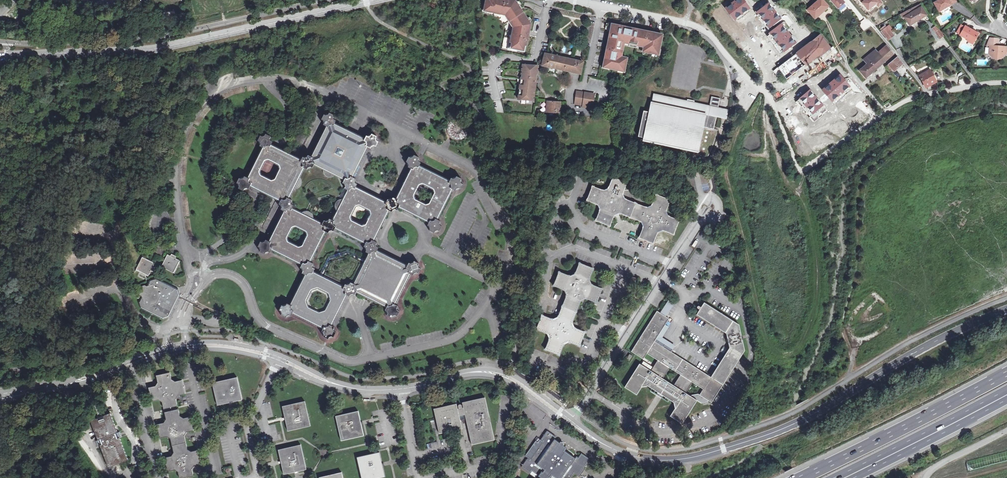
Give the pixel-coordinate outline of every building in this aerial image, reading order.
[(481,14),(497,17),(505,29),(501,50),(517,53),(517,51),(524,53),(526,42),(528,31),(530,24),(524,16),(522,17),(518,11),(520,10),(517,6),(514,1),(508,0),(507,0),(507,1),(504,0),(483,0),(481,14)] [(725,7),(735,20),(751,9),(744,0),(735,0),(725,7)] [(828,6),(822,0),(819,0),(807,10),(813,17),(818,13),(819,14),(828,6)] [(837,9),(844,3),(841,0),(829,0),(837,9)] [(870,12),(880,1),(879,0),(860,0),(870,12)] [(951,3),(949,0),(936,0),(934,1),(939,10),(951,3)] [(770,3),(756,13),(768,28),(782,18),(770,3)] [(902,14),(905,18),(909,25),(926,15),(918,4),(902,14)] [(608,29),(611,29),(609,39),(611,39),(609,47),(608,46),(607,51),(608,51),(608,54),(606,54),(604,65),(610,66),(609,68),(617,69),(617,68),(625,69),(627,58),(622,57),(624,45),(624,42),(637,45),(644,46),(644,49),(652,50),(659,52),(663,35),(655,33),(654,35),(652,35),(652,33),(633,28),(632,30),(625,28),(625,27),(612,24),(609,23),(608,29)] [(782,24),(768,34),(782,53),(796,42),(782,24)] [(960,33),(959,34),(968,39),(972,41),(978,32),(964,25),(964,26),(960,24),(956,30),(960,33)] [(893,36),(886,27),(881,32),(888,40),(893,36)] [(943,39),(944,38),(938,31),(935,33),(940,39),(942,37),(943,39)] [(786,79),(829,47),(819,35),(777,68),(786,79)] [(999,45),(999,38),(989,37),(987,45),(988,53),(992,58),(1000,58),(1003,57),(1006,54),(1006,46),(999,45)] [(882,51),(888,58),(892,55),(887,48),(882,51)] [(866,78),(888,58),(882,51),(881,50),(877,53),(879,55),(871,62),(869,60),(866,63),(867,65),(860,71),(866,78)] [(879,55),(877,53),(875,50),(863,60),(866,63),(869,60),(871,62),(879,55)] [(542,66),(580,75),(581,71),(583,63),(545,54),(543,60),(542,66)] [(902,64),(897,58),(886,67),(890,71),(892,69),(894,71),(902,64)] [(534,101),(538,66),(523,65),(518,99),(534,101)] [(926,86),(935,81),(928,71),(920,76),(926,86)] [(840,74),(822,90),(833,104),(852,88),(840,74)] [(810,89),(795,102),(813,122),(828,109),(810,89)] [(576,92),(575,104),(583,105),(582,107),(592,109),(594,94),(576,92)] [(728,110),(722,108),(718,108),(720,98),(712,96),(710,103),(694,101),(695,99),(688,98),(687,99),(656,94),(655,103),(652,102),(649,112),(644,111),(638,136),(644,137),(643,140),(698,152),(697,155),(700,155),(708,157),(710,153),(713,147),(715,140),(718,130),(714,129),(717,117),(720,117),(727,119),(728,110)] [(559,113),(560,102),(548,101),(547,112),(559,113)] [(261,250),(260,252),(265,254),(265,252),(268,251),(270,253),(272,249),(302,264),(300,268),(302,269),(303,271),(302,273),(306,275),(290,305),(287,303),(286,306),(284,306),(282,305),(279,310),(281,311),(282,314),(281,315),(286,318),(287,316),(289,315),(291,316),(293,312),(324,328),(322,332),(324,333),(324,335),(324,337),(328,339),(329,337),(332,336),(334,337),(336,333),(334,332),(333,329),(334,327),(331,326),(346,295),(349,296),(350,295),(353,294),(355,295),(357,291),(387,307),(385,310),(387,311),(388,313),(387,315),(392,317),(392,316),(395,315),(397,316),(399,311),(397,310),(397,307),(397,306),(395,305),(410,274),(413,275),(413,274),(416,273),(418,274),(420,269),(418,268),(418,265),(418,264),(414,261),(413,263),(410,264),(409,263),(408,265),(377,250),(378,248),(376,247),(375,244),(376,242),(374,241),(389,211),(391,212),(392,210),(395,209),(397,210),(398,208),(429,223),(427,225),(429,226),(430,229),(430,231),(433,233),(434,231),(438,230),(439,231),(441,227),(439,226),(439,223),(439,221),(437,220),(453,190),(455,191),(456,189),(458,188),(460,189),(462,184),(461,183),(460,181),(461,179),(456,177),(455,178),(453,179),(451,178),(450,181),(419,166),(420,163),(418,162),(417,160),(418,158),(414,156),(413,157),(410,158),(409,158),(406,162),(408,163),(409,165),(408,167),(410,168),(395,199),(393,198),(392,199),(389,201),(387,200),(386,202),(356,187),(357,184),(355,183),(354,181),(355,179),(352,177),(367,146),(371,148),(371,146),(374,145),(376,146),(378,141),(376,140),(376,138),(377,136),(372,134),(371,136),(368,136),(367,136),(365,139),(334,124),(336,121),(334,120),(334,117),(335,115),(329,113),(328,115),(326,115),(324,114),(321,120),(323,121),(324,123),(323,125),(327,126),(312,157),(308,155),(307,157),(305,158),(303,157),(301,160),(271,145),(272,142),(271,141),(269,138),(270,136),(266,134),(265,136),(262,136),(261,136),(258,140),(260,141),(260,145),(260,146),(263,147),(248,178),(245,176),(244,178),(241,179),(239,178),(237,183),(239,184),(239,187),(239,188),(243,191),(244,189),(247,188),(248,189),(250,185),(281,201),(279,204),(281,205),(282,208),(281,210),(284,211),(269,241),(266,240),(265,242),(263,243),(260,242),(258,247),(260,248),(261,250)] [(449,138),(456,141),(462,140),(467,135),(468,126),(462,120),(454,120),(448,124),(446,131),(449,138)] [(610,227),(615,216),(620,213),(630,218),(636,203),(626,199),(624,193),(628,183),(613,177),(609,187),(603,190),(592,186),(587,200),(597,205),(600,210),(595,221),(610,227)] [(653,244),(658,234),(663,231),(673,235),(679,221),(669,217),(667,211),(671,200),(656,194),(652,205),(646,207),(636,203),(630,218),(641,222),(643,228),(638,238),(653,244)] [(165,265),(163,264),(162,267),(174,273),(179,261),(175,259),(176,257),(171,254),(170,256),(167,255),(166,258),(168,259),(165,265)] [(144,261),(145,259),(142,258),(136,270),(148,276),(150,271),(152,272),(154,268),(152,267),(154,263),(151,262),(150,264),(144,261)] [(562,306),(577,311),(581,301),(586,299),(597,303),(603,288),(592,284),(590,279),(594,268),(579,262),(575,273),(570,275),(559,271),(553,286),(564,290),(566,295),(562,306)] [(139,292),(140,296),(141,296),(138,303),(141,309),(162,320),(169,318),(179,297),(178,290),(156,278),(149,280),(146,286),(145,285),(142,287),(139,292)] [(711,377),(723,385),(741,356),(745,350),(739,324),(704,302),(701,307),(699,306),(697,306),(698,308),(700,309),(697,314),(727,333),(728,337),(726,339),(727,341),(729,342),(730,347),(711,377)] [(577,311),(562,306),(558,316),(553,318),(542,314),(536,329),(547,333),(549,338),(545,349),(559,355),(564,344),(569,342),(580,346),(586,331),(575,327),(573,322),(577,311)] [(707,402),(709,401),(712,402),(723,385),(711,377),(672,353),(655,342),(656,339),(669,319),(657,311),(632,352),(643,359),(647,354),(658,361),(651,371),(663,379),(669,369),(680,376),(674,386),(685,393),(692,382),(703,389),(700,395),(698,394),(692,395),(691,397),(697,401),(701,403),(707,402)] [(655,342),(672,353),(673,351),(673,350),(656,339),(655,342)] [(663,379),(651,371),(640,364),(625,387),(637,395),(642,388),(648,386),(661,394),(674,403),(675,409),(670,416),(682,424),(687,417),(697,401),(691,397),(685,393),(674,386),(663,379)] [(182,380),(175,382),(171,379),(170,372),(156,376),(157,382),(155,386),(148,388),(151,401),(158,400),(162,402),(164,409),(177,406),(175,398),(178,395),(185,394),(182,380)] [(212,383),(218,406),(242,400),(237,377),(212,383)] [(458,407),(458,409),(457,409),(456,404),(434,409),(439,434),(461,429),(459,416),(464,415),(469,435),(472,445),(494,440),(485,398),(462,403),(463,408),(462,408),(461,406),(459,405),(458,407)] [(282,407),(288,431),(310,426),(305,402),(282,407)] [(190,417),(183,419),(179,416),(178,409),(164,412),(166,419),(164,423),(157,425),(160,438),(167,437),(170,439),(172,446),(185,443),(184,436),(186,432),(193,430),(190,417)] [(335,416),(341,441),(364,436),(358,411),(335,416)] [(99,421),(98,419),(97,419),(91,421),(98,440),(100,439),(102,445),(100,445),(109,468),(128,460),(120,438),(118,439),(116,433),(118,433),(110,413),(104,416),(104,417),(104,418),(101,420),(99,421)] [(574,474),(579,477),(585,468),(590,461),(589,459),(581,453),(581,454),(577,458),(575,459),(564,451),(565,449),(565,446),(563,445),(564,444),(563,442),(560,442),(559,443),(554,439),(555,438),(555,436),(547,431),(546,431),(541,438),(540,439),(540,440),(538,439),(525,457),(527,459),(526,459),(520,467),(520,468),(529,474),(530,474),(531,472),(538,477),(539,477),(571,477),(574,474)] [(172,446),(173,453),(171,457),(164,458),(167,472),(174,470),(178,473),(179,477),(184,477),(193,476),(191,469),(194,465),(201,464),(197,450),(190,452),(186,449),(185,443),(172,446)] [(281,462),(284,475),(306,469),(300,445),(278,450),(281,462)] [(361,477),(381,477),(385,477),(382,465),(379,452),(357,457),(361,477)]
